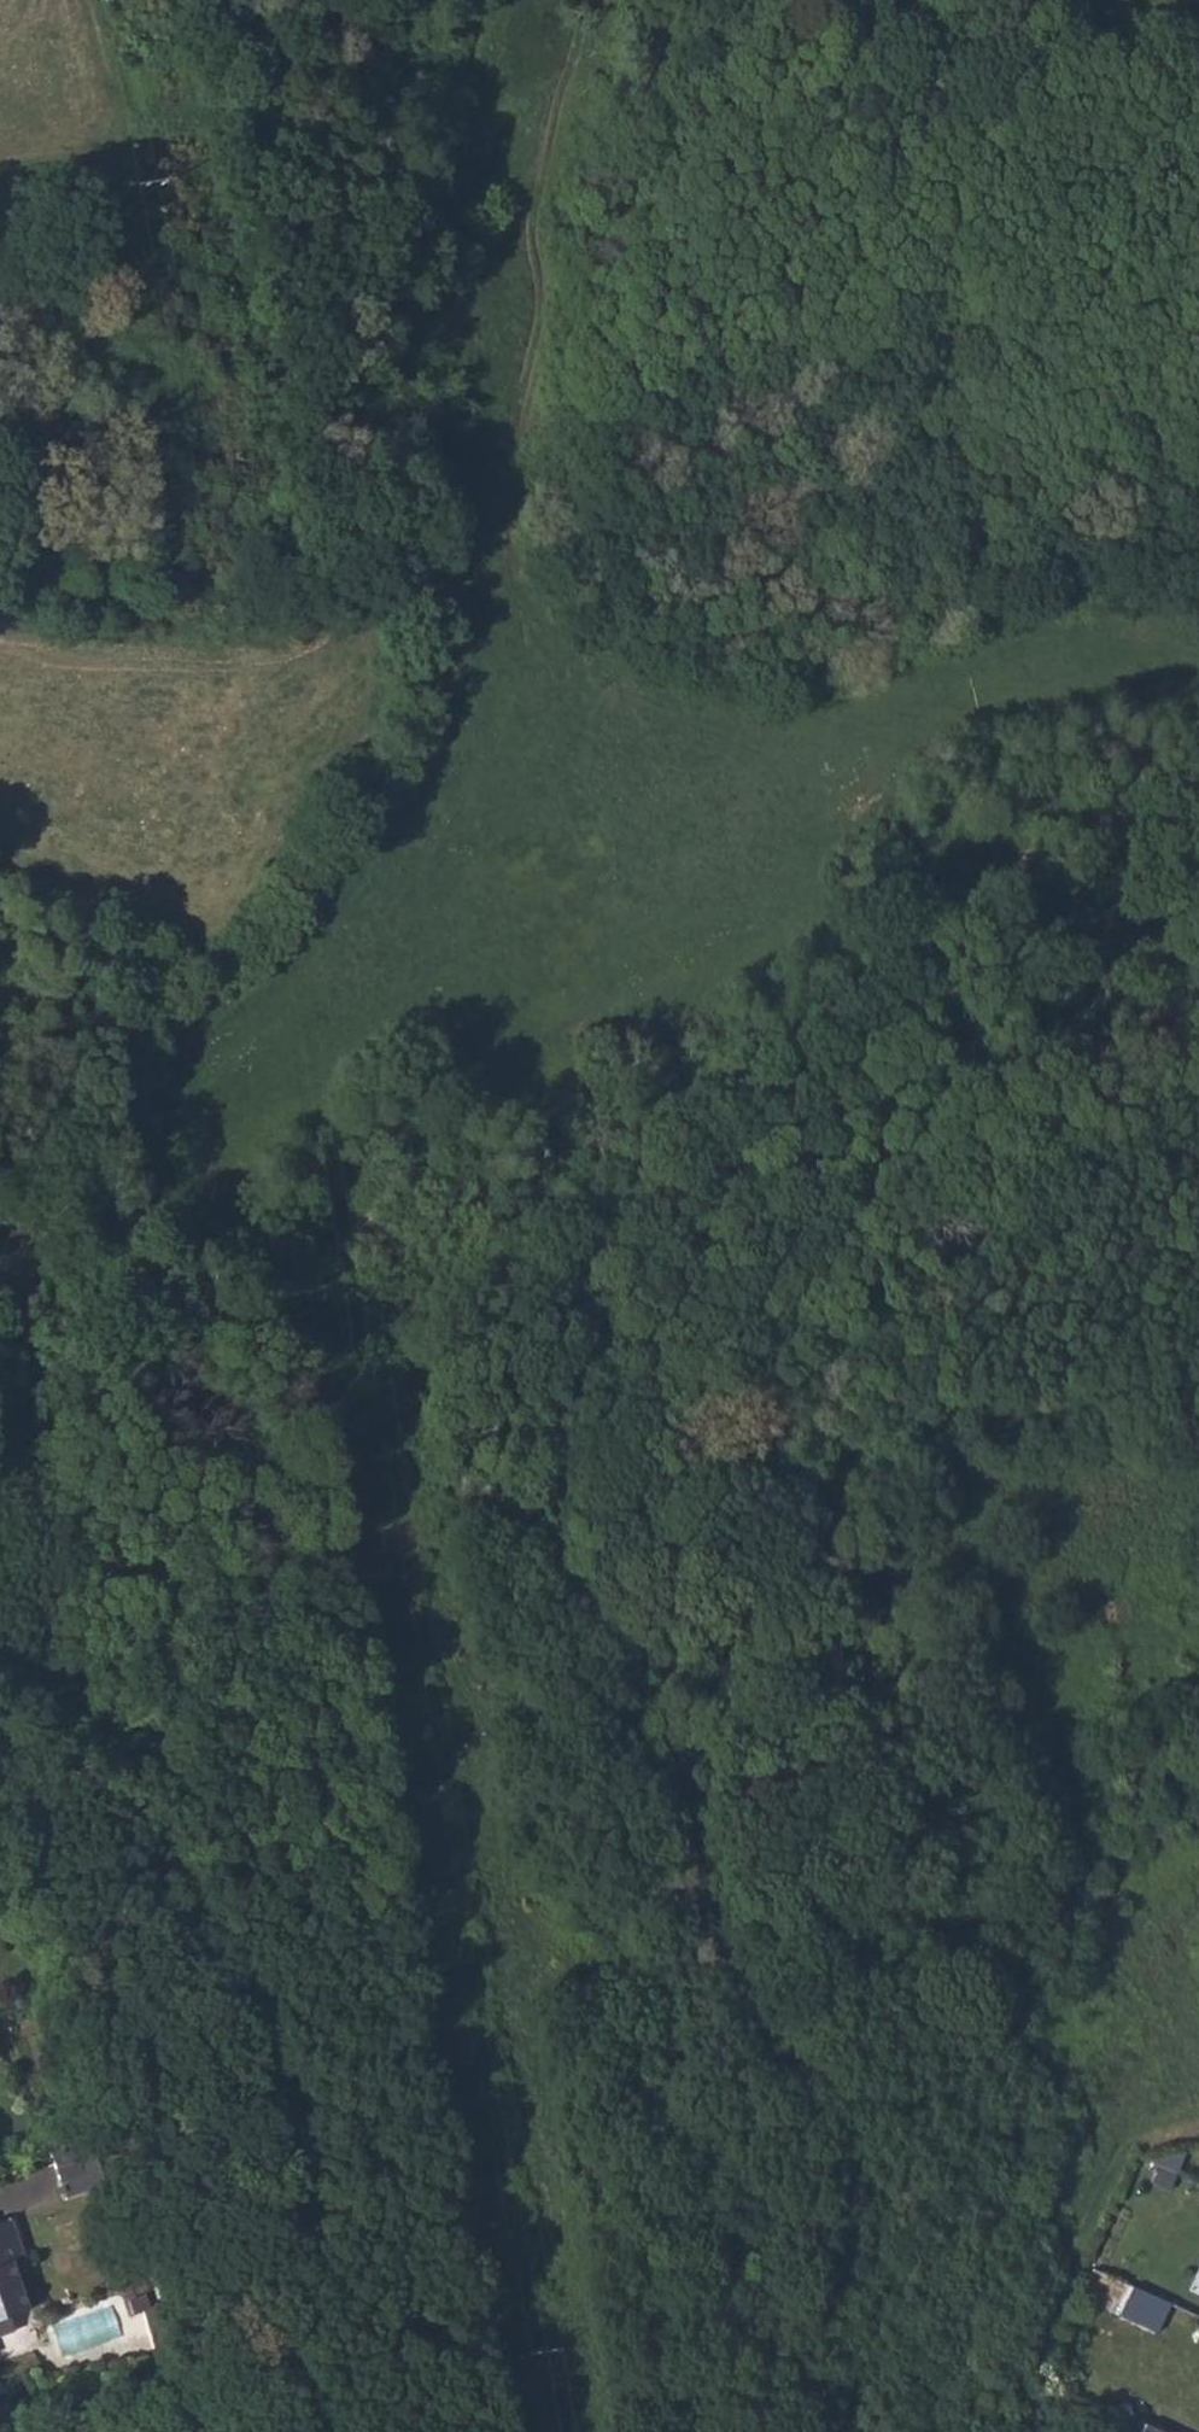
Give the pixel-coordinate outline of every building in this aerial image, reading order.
[(50,2166),(74,2157),(68,2142),(44,2150),(50,2166)] [(50,2166),(54,2179),(79,2170),(74,2157),(50,2166)] [(1176,2172),(1159,2164),(1152,2181),(1169,2188),(1176,2172)] [(7,2330),(5,2321),(25,2314),(8,2264),(20,2260),(6,2221),(0,2223),(0,2333),(7,2330)] [(1124,2413),(1119,2426),(1133,2431),(1167,2431),(1124,2413)]
